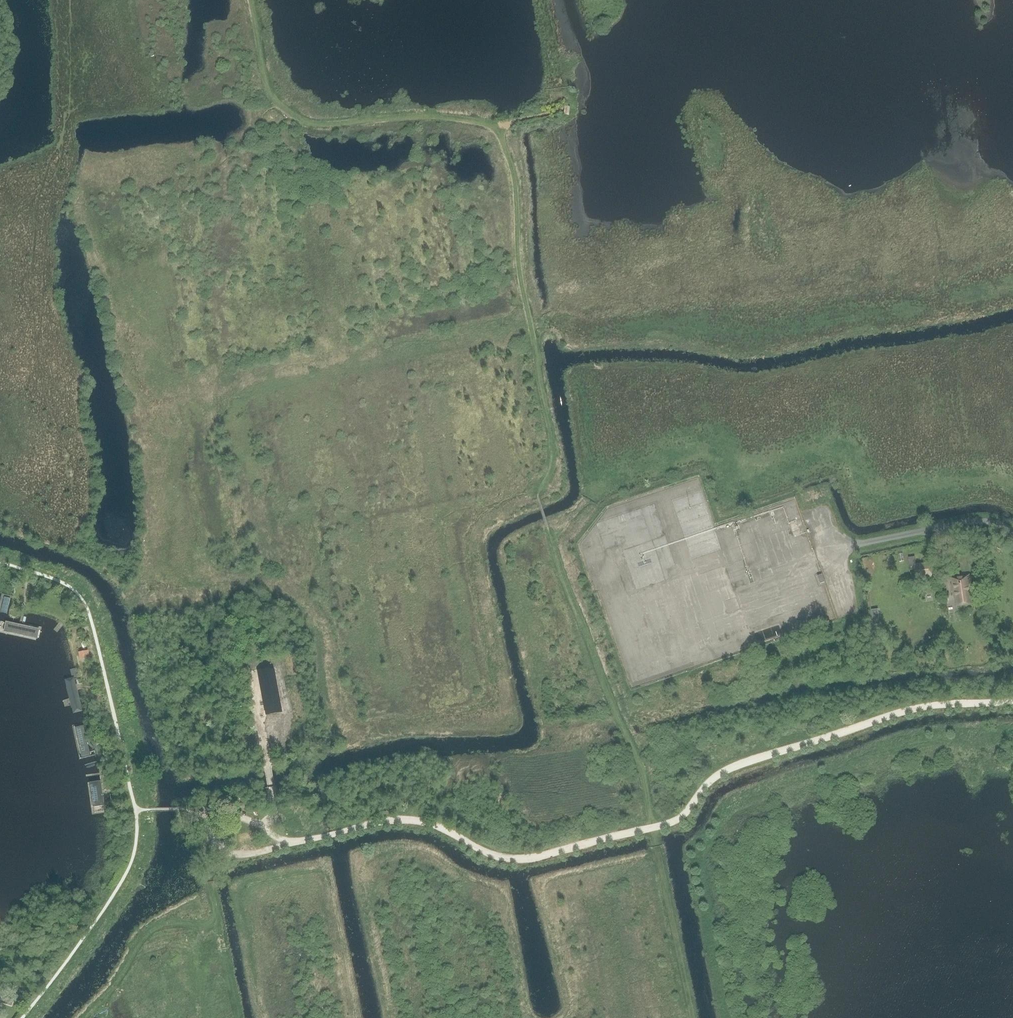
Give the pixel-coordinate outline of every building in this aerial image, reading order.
[(916,564),(915,557),(909,558),(910,567),(914,566),(915,572),(911,572),(912,580),(917,580),(917,578),(931,576),(929,562),(916,564)] [(969,576),(951,579),(954,596),(956,596),(958,606),(971,604),(969,594),(972,594),(969,576)] [(41,628),(6,620),(4,631),(39,638),(41,628)] [(267,715),(281,712),(273,668),(259,671),(267,715)] [(73,678),(64,680),(71,711),(80,709),(73,678)] [(83,728),(74,730),(81,761),(90,759),(83,728)] [(99,785),(90,787),(94,809),(102,807),(99,785)] [(7,996),(5,1003),(12,1006),(14,998),(7,996)]
